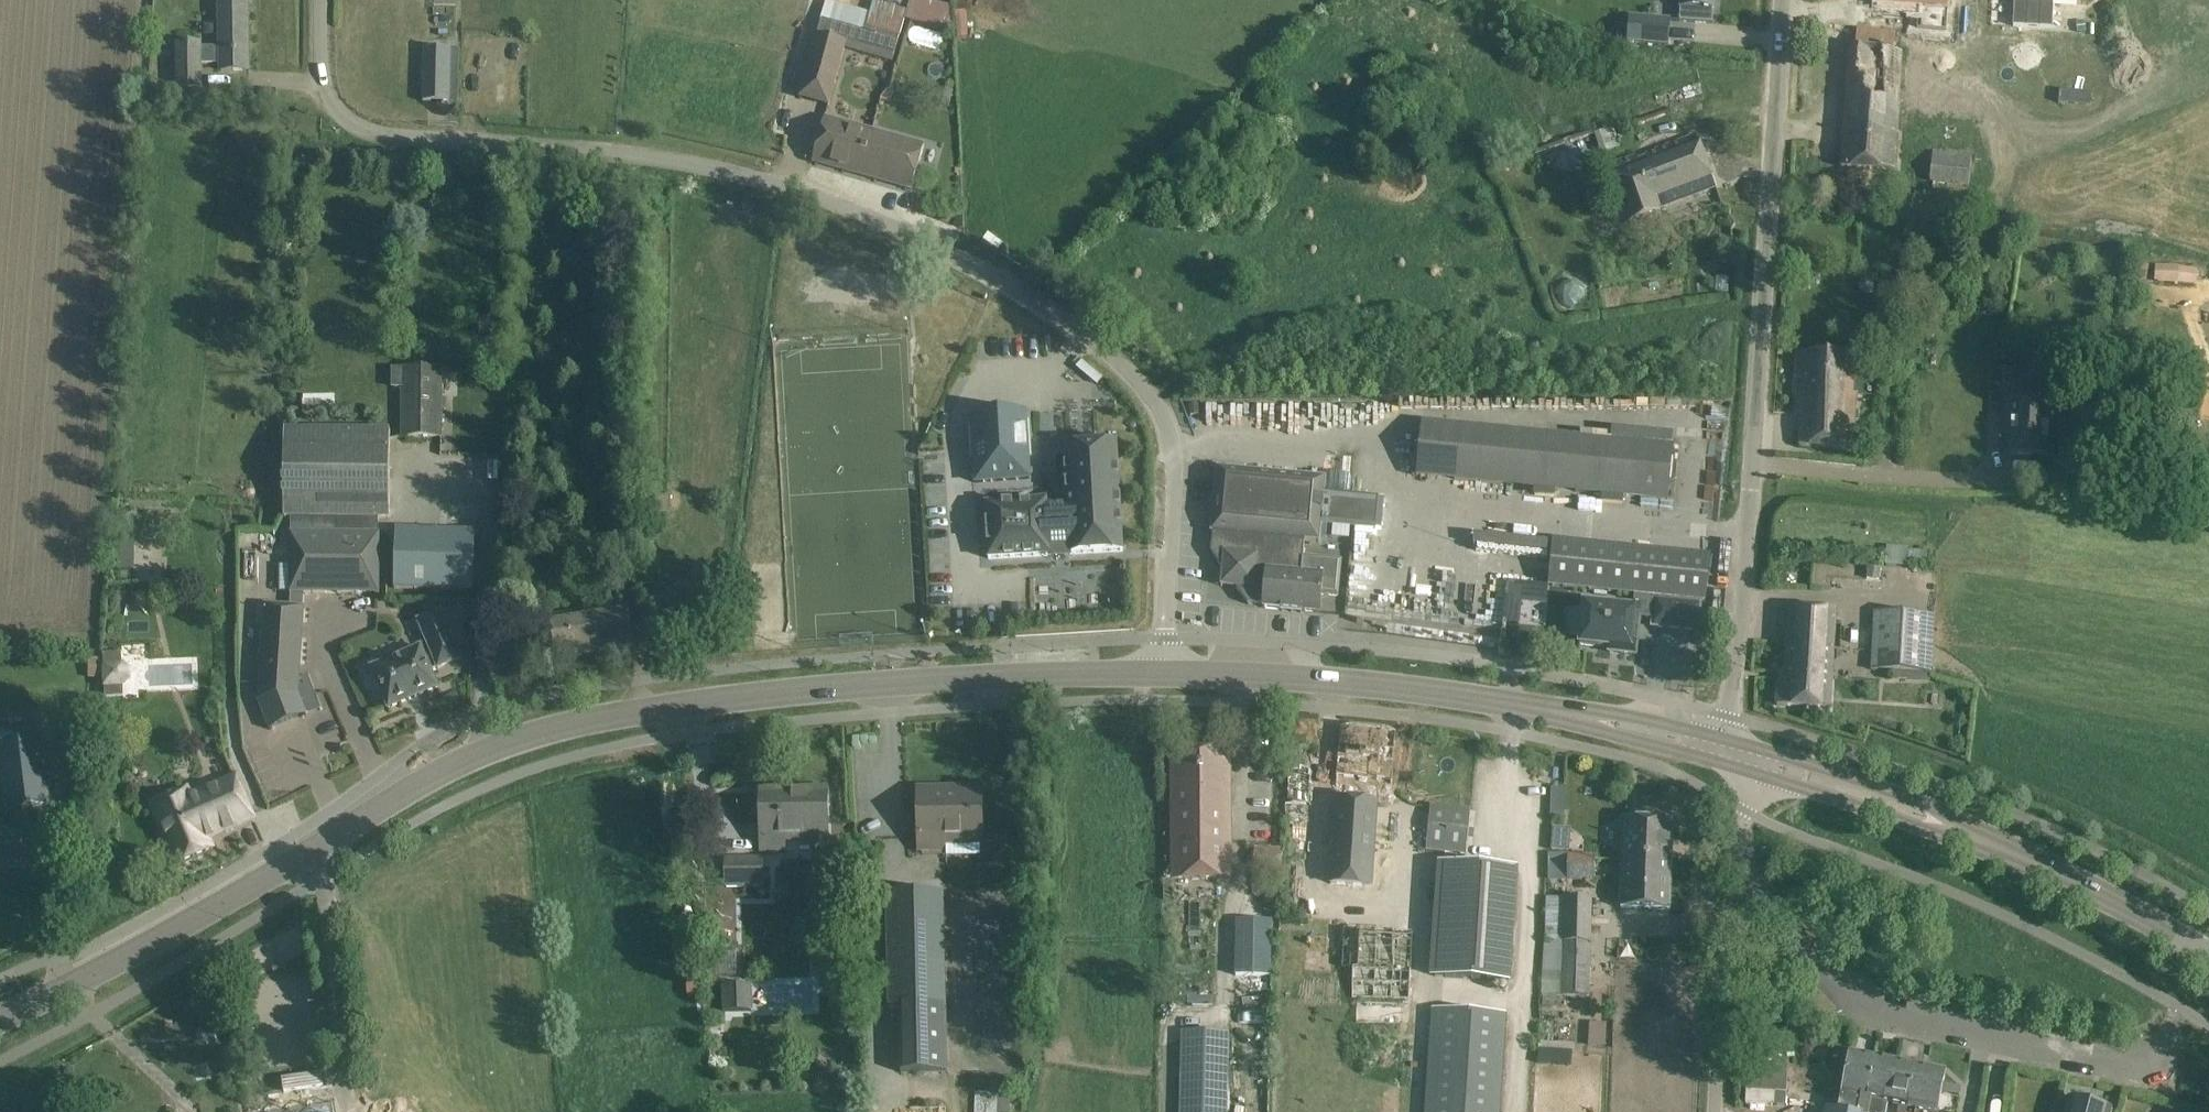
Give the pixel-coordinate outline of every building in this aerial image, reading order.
[(248,0),(220,0),(220,46),(176,47),(176,88),(200,88),(200,65),(221,65),(221,72),(248,72),(248,0)] [(1679,22),(1712,24),(1714,0),(1681,0),(1679,22)] [(2014,1),(2013,27),(2053,29),(2054,0),(2005,0),(2014,1)] [(817,35),(799,98),(829,106),(845,47),(893,61),(898,43),(885,39),(886,34),(866,28),(870,14),(827,2),(817,35)] [(1629,19),(1627,43),(1669,46),(1671,22),(1629,19)] [(1894,172),(1902,52),(1895,51),(1855,48),(1850,47),(1842,168),(1894,172)] [(451,50),(424,50),(423,103),(449,103),(451,50)] [(940,89),(936,104),(950,107),(953,92),(940,89)] [(883,96),(881,101),(891,103),(894,92),(888,90),(883,96)] [(2060,91),(2058,104),(2091,107),(2092,94),(2060,91)] [(825,119),(813,162),(912,190),(924,146),(825,119)] [(1608,168),(1609,171),(1631,225),(1639,222),(1659,214),(1658,210),(1666,207),(1663,199),(1692,188),(1695,196),(1716,188),(1696,136),(1645,155),(1647,160),(1639,162),(1636,157),(1608,168)] [(1972,156),(1934,152),(1930,184),(1969,188),(1972,156)] [(2198,270),(2182,269),(2182,268),(2155,266),(2155,281),(2178,282),(2197,284),(2198,270)] [(1860,359),(1799,353),(1796,381),(1802,381),(1801,448),(1851,453),(1856,396),(1853,396),(1854,379),(1858,380),(1860,359)] [(403,388),(403,392),(403,439),(441,439),(441,392),(441,386),(441,370),(404,370),(394,370),(393,388),(403,388)] [(2053,403),(2008,402),(2007,427),(2012,427),(2010,456),(2051,457),(2052,439),(2048,439),(2048,427),(2060,427),(2060,404),(2053,404),(2053,403)] [(1025,415),(972,418),(972,424),(977,424),(980,462),(974,463),(976,484),(1029,481),(1025,415)] [(1674,446),(1422,422),(1417,477),(1544,489),(1668,501),(1674,446)] [(390,430),(285,429),(284,519),(390,520),(390,430)] [(1070,555),(1123,552),(1117,444),(1097,446),(1096,438),(1093,438),(1093,446),(1064,448),(1067,508),(1047,509),(1047,503),(985,506),(988,560),(1050,556),(1050,555),(1070,553),(1070,555)] [(1282,611),(1291,612),(1299,530),(1306,531),(1307,515),(1323,517),(1325,494),(1326,478),(1217,468),(1211,534),(1213,534),(1211,553),(1248,605),(1263,606),(1263,609),(1282,610),(1282,611)] [(1323,517),(1322,524),(1376,529),(1379,499),(1325,494),(1323,517)] [(671,514),(670,495),(645,496),(646,515),(671,514)] [(1323,517),(1307,515),(1306,531),(1299,530),(1291,612),(1301,613),(1301,612),(1320,614),(1322,596),(1338,597),(1340,576),(1323,575),(1325,560),(1303,558),(1305,542),(1320,543),(1320,540),(1322,524),(1323,517)] [(291,594),(290,608),(303,609),(304,593),(379,594),(379,534),(379,520),(291,519),(291,533),(291,594)] [(475,544),(475,535),(396,532),(396,544),(395,567),(394,589),(473,592),(474,570),(475,544)] [(1704,602),(1709,557),(1553,541),(1548,587),(1636,596),(1694,601),(1699,602),(1704,602)] [(116,543),(115,570),(133,570),(134,543),(116,543)] [(1909,548),(1886,547),(1885,567),(1907,568),(1907,563),(1929,565),(1929,552),(1908,551),(1909,548)] [(1872,567),(1870,580),(1880,582),(1882,569),(1872,567)] [(1609,650),(1609,653),(1636,656),(1640,617),(1653,619),(1652,628),(1697,632),(1700,606),(1694,605),(1694,601),(1636,596),(1635,606),(1614,604),(1613,607),(1583,604),(1582,614),(1570,613),(1568,636),(1580,637),(1579,647),(1609,650)] [(634,647),(627,605),(549,618),(556,659),(634,647)] [(259,692),(259,702),(270,731),(272,730),(271,727),(304,714),(305,717),(307,716),(306,714),(319,708),(320,711),(322,711),(308,676),(299,680),(304,609),(303,609),(290,608),(265,606),(259,692)] [(1836,612),(1790,609),(1785,680),(1778,680),(1777,706),(1830,709),(1831,687),(1836,612)] [(441,612),(418,622),(428,645),(428,646),(428,647),(429,647),(433,656),(425,659),(429,667),(436,664),(438,668),(437,668),(438,670),(439,669),(460,660),(462,660),(461,658),(461,659),(456,648),(457,648),(456,647),(451,637),(452,637),(451,636),(441,612)] [(1934,616),(1875,613),(1872,671),(1893,672),(1892,680),(1930,681),(1930,674),(1931,674),(1934,616)] [(425,659),(421,648),(372,669),(389,709),(438,688),(429,667),(425,659)] [(122,666),(121,655),(103,656),(105,697),(123,697),(123,686),(124,686),(129,681),(129,672),(123,666),(122,666)] [(1341,727),(1328,884),(1383,888),(1396,733),(1341,727)] [(42,740),(1,745),(8,810),(10,810),(12,830),(0,831),(0,871),(35,867),(30,829),(25,830),(23,809),(50,806),(42,740)] [(1289,748),(1286,805),(1308,806),(1309,806),(1313,750),(1289,748)] [(1233,881),(1229,750),(1171,752),(1175,882),(1233,881)] [(251,819),(236,783),(190,803),(186,793),(153,807),(178,864),(211,850),(206,839),(251,819)] [(1564,788),(1551,788),(1550,815),(1563,816),(1564,788)] [(982,837),(981,791),(918,792),(919,849),(944,848),(944,837),(982,837)] [(827,838),(826,792),(761,793),(762,852),(784,851),(784,838),(827,838)] [(1430,806),(1426,849),(1465,853),(1470,810),(1430,806)] [(1623,820),(1622,861),(1672,862),(1673,822),(1623,820)] [(1595,856),(1548,855),(1548,881),(1594,882),(1595,856)] [(763,861),(727,860),(727,887),(763,888),(763,861)] [(1672,862),(1622,861),(1621,909),(1643,910),(1642,915),(1654,916),(1654,910),(1670,910),(1672,862)] [(1443,866),(1435,978),(1510,982),(1517,870),(1443,866)] [(945,1006),(943,892),(886,893),(888,1007),(896,1007),(897,1046),(898,1046),(899,1073),(939,1072),(937,1026),(945,1025),(945,1006)] [(712,895),(712,930),(737,930),(737,895),(712,895)] [(1590,899),(1546,898),(1545,941),(1544,941),(1541,996),(1591,996),(1591,943),(1589,943),(1590,899)] [(1273,934),(1272,910),(1235,910),(1236,1011),(1261,1011),(1260,934),(1273,934)] [(1350,999),(1408,1000),(1409,929),(1341,928),(1340,962),(1351,962),(1350,999)] [(752,1011),(752,986),(722,986),(722,1012),(752,1011)] [(1432,1008),(1425,1111),(1500,1111),(1507,1013),(1432,1008)] [(214,1028),(203,1030),(205,1044),(217,1042),(214,1028)] [(1181,1032),(1179,1111),(1228,1111),(1230,1033),(1181,1032)] [(1861,1099),(1866,1100),(1874,1058),(1850,1053),(1838,1111),(1829,1110),(1829,1111),(1858,1111),(1861,1099)] [(1897,1063),(1874,1058),(1866,1100),(1861,1099),(1858,1111),(1886,1111),(1887,1106),(1881,1105),(1884,1093),(1891,1094),(1897,1063)] [(1897,1063),(1891,1094),(1884,1093),(1881,1105),(1887,1106),(1898,1109),(1897,1111),(1906,1111),(1906,1109),(1907,1110),(1907,1108),(1911,1088),(1918,1089),(1922,1068),(1897,1063)] [(1907,1108),(1916,1110),(1916,1111),(1937,1111),(1941,1094),(1945,1073),(1922,1068),(1918,1089),(1911,1088),(1907,1108)] [(332,1100),(266,1111),(334,1111),(332,1100)] [(2068,1101),(2065,1111),(2112,1111),(2068,1101)]
